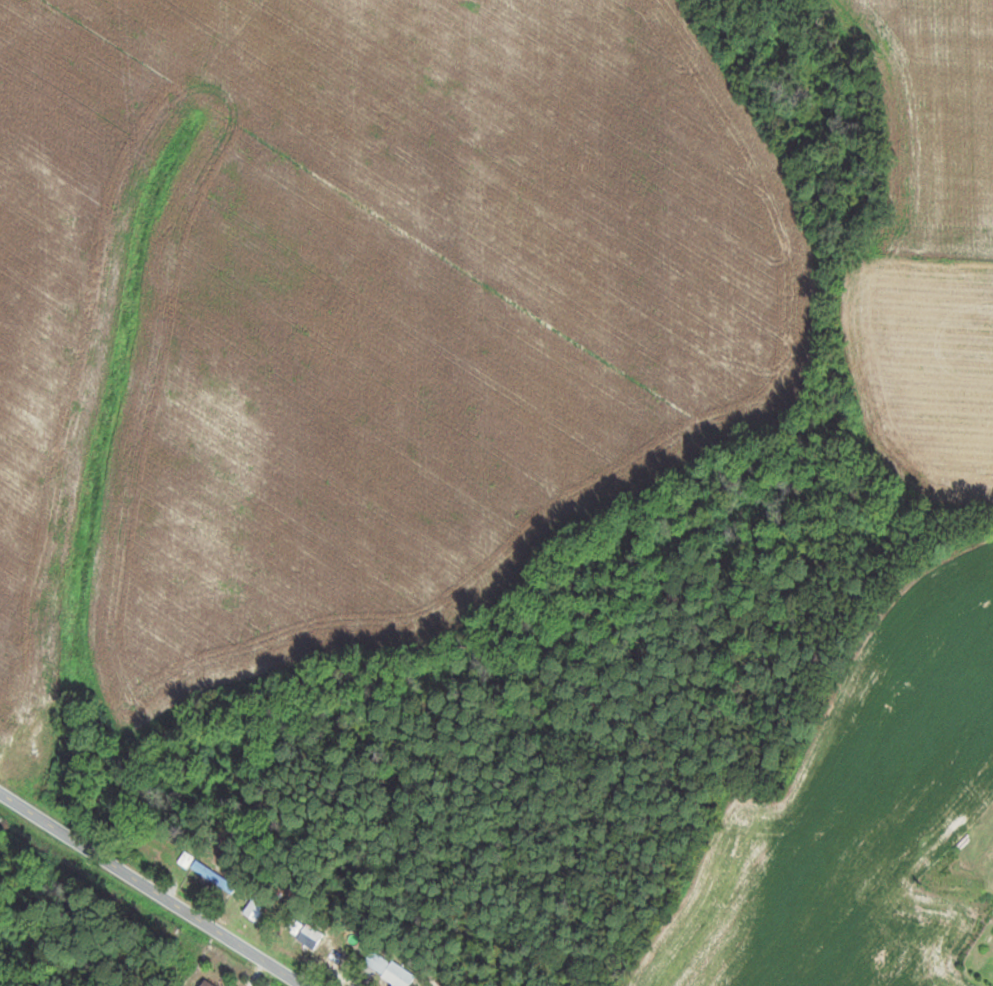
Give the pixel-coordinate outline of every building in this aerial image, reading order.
[(243,913),(257,923),(273,899),(259,889),(243,913)] [(304,941),(319,946),(323,932),(308,927),(304,941)] [(395,984),(394,985),(410,985),(416,977),(375,950),(365,965),(395,984)]
